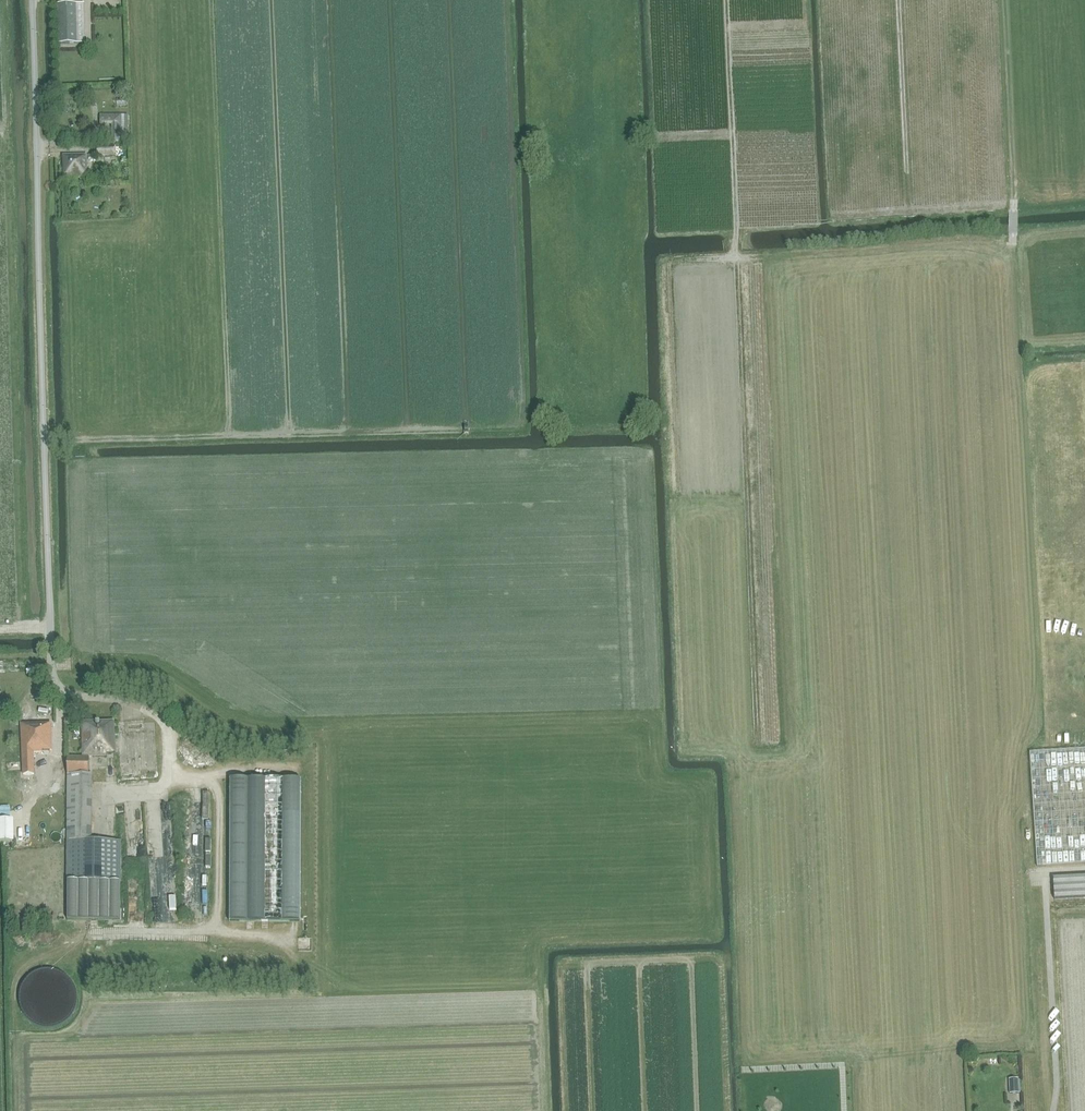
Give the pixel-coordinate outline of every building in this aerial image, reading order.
[(58,4),(59,44),(85,43),(84,3),(58,4)] [(128,115),(122,115),(100,115),(100,126),(112,125),(112,138),(115,138),(115,139),(122,139),(122,138),(128,138),(128,115)] [(97,145),(97,156),(116,155),(115,145),(97,145)] [(86,156),(63,156),(64,178),(86,177),(86,171),(87,171),(86,156)] [(114,753),(114,724),(114,722),(81,723),(82,755),(114,754),(114,753)] [(15,775),(20,774),(33,774),(32,753),(42,752),(42,750),(52,750),(51,723),(21,724),(22,755),(23,764),(15,764),(15,775)] [(1037,867),(1084,864),(1084,749),(1030,753),(1037,867)] [(154,750),(154,755),(148,754),(148,765),(156,765),(157,750),(154,750)] [(67,776),(67,840),(91,841),(91,837),(95,837),(95,814),(92,814),(92,776),(89,776),(89,756),(68,757),(67,776)] [(301,780),(230,779),(230,922),(247,922),(255,922),(300,922),(301,780)] [(14,842),(14,840),(15,840),(16,840),(16,821),(15,821),(13,821),(13,820),(0,820),(0,842),(14,842)] [(155,836),(165,833),(163,825),(153,828),(155,836)] [(66,880),(69,880),(68,919),(121,920),(121,881),(122,840),(91,841),(67,840),(66,880)] [(1053,878),(1054,899),(1084,898),(1084,877),(1053,878)] [(39,1025),(47,1026),(55,1025),(61,1022),(67,1018),(72,1011),(74,1004),(75,997),(75,996),(74,990),(70,982),(64,976),(57,972),(49,970),(41,971),(33,974),(27,979),(22,986),(19,994),(19,997),(19,1002),(21,1010),(26,1016),(32,1022),(39,1025)] [(1010,1073),(1011,1087),(1019,1086),(1019,1073),(1010,1073)]
